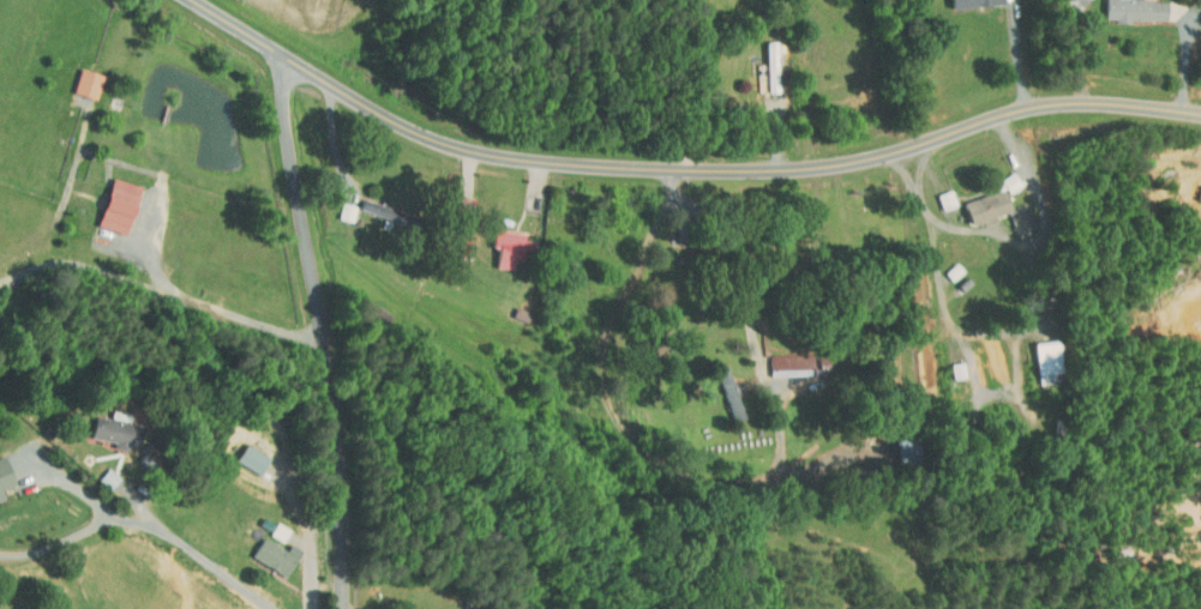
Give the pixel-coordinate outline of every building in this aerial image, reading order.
[(1094,13),(1156,15),(1156,0),(1094,0),(1094,13)] [(755,36),(757,85),(767,85),(765,36),(755,36)] [(92,67),(69,60),(61,85),(84,91),(92,67)] [(1005,227),(1029,219),(1021,193),(998,200),(994,184),(1008,179),(1005,167),(979,175),(982,184),(952,193),(959,216),(971,213),(972,218),(984,214),(982,208),(998,203),(1005,227)] [(129,179),(100,170),(86,217),(114,226),(129,179)] [(945,198),(940,182),(926,186),(931,202),(945,198)] [(460,207),(461,189),(444,188),(444,206),(460,207)] [(387,201),(350,193),(347,204),(384,212),(387,201)] [(326,211),(341,213),(343,197),(328,195),(326,211)] [(480,240),(487,241),(484,259),(511,262),(516,225),(483,221),(480,240)] [(1021,335),(1028,377),(1052,373),(1046,331),(1021,335)] [(941,371),(954,369),(952,354),(938,356),(941,371)] [(705,365),(722,412),(733,408),(716,361),(705,365)] [(118,439),(122,415),(83,409),(79,433),(118,439)] [(225,452),(249,467),(258,450),(234,436),(225,452)] [(99,482),(108,469),(95,461),(87,473),(99,482)] [(258,526),(271,534),(278,521),(265,514),(258,526)] [(241,551),(277,567),(289,541),(278,537),(276,542),(250,531),(241,551)]
